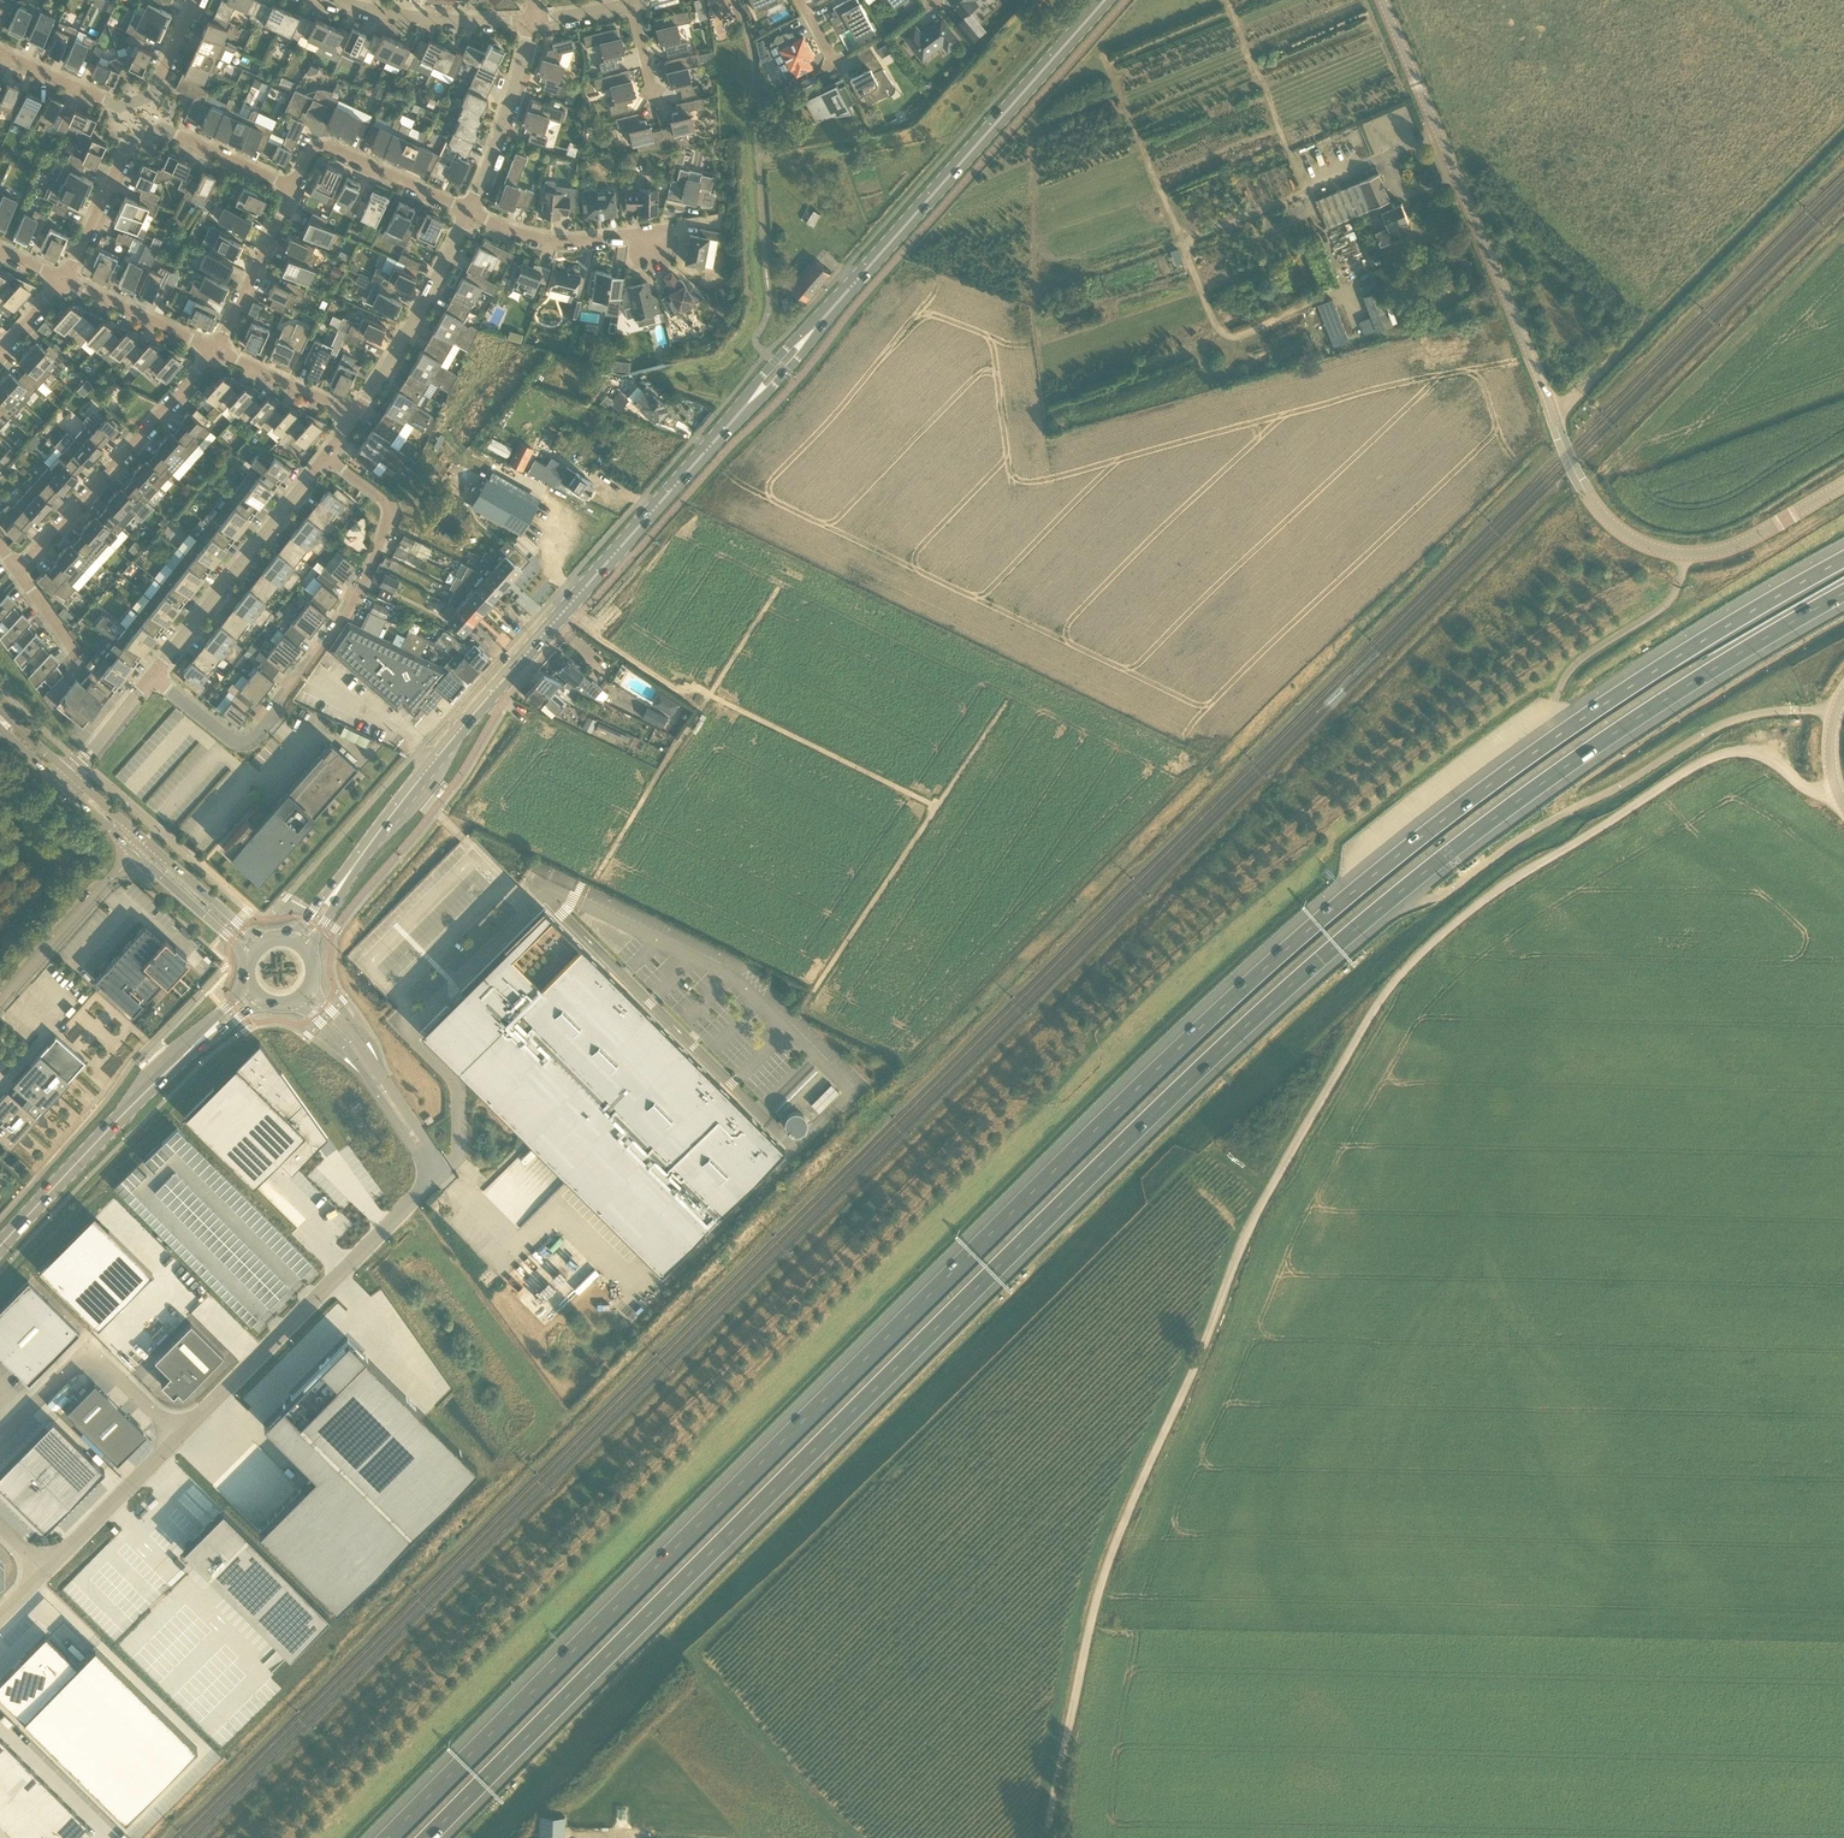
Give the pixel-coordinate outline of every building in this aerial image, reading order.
[(6,19),(13,4),(4,0),(0,0),(0,16),(6,19)] [(109,14),(114,4),(106,0),(102,10),(109,14)] [(158,0),(141,0),(139,6),(145,9),(142,16),(166,27),(171,14),(157,8),(160,2),(162,3),(162,2),(158,0)] [(265,5),(253,0),(222,0),(215,16),(228,22),(229,22),(235,7),(251,14),(250,18),(257,22),(265,5)] [(706,17),(703,0),(694,0),(697,19),(706,17)] [(757,12),(758,12),(759,16),(768,12),(767,8),(783,0),(752,0),(757,12)] [(874,28),(860,3),(860,4),(858,0),(849,0),(834,8),(838,16),(831,19),(839,34),(851,28),(856,38),(874,28)] [(954,3),(964,16),(978,5),(974,0),(954,0),(954,3)] [(21,37),(26,24),(28,22),(34,25),(41,11),(41,9),(29,4),(26,11),(19,7),(8,31),(21,37)] [(278,31),(287,12),(273,6),(272,8),(265,5),(257,22),(278,31)] [(41,11),(34,25),(28,38),(43,44),(55,18),(41,11)] [(677,25),(691,22),(689,11),(655,19),(658,29),(656,30),(659,42),(658,42),(658,43),(662,42),(664,50),(665,49),(666,49),(667,56),(689,51),(687,43),(682,44),(680,38),(682,37),(681,36),(680,37),(677,25)] [(299,18),(287,12),(278,31),(299,41),(301,36),(300,36),(308,19),(300,16),(299,18)] [(166,27),(142,16),(135,13),(126,32),(130,34),(144,41),(145,40),(143,39),(145,33),(160,40),(166,27)] [(231,23),(229,22),(228,22),(215,16),(212,22),(209,21),(202,35),(222,44),(222,43),(231,23)] [(378,23),(386,30),(392,23),(384,17),(378,23)] [(973,43),(980,37),(966,18),(956,26),(971,45),(973,43)] [(301,36),(320,45),(329,26),(316,19),(314,22),(308,19),(300,36),(301,36)] [(950,50),(959,42),(942,20),(922,35),(916,28),(905,36),(923,60),(938,48),(937,46),(944,42),(950,50)] [(72,46),(75,40),(79,31),(68,26),(64,32),(57,28),(46,51),(59,57),(65,43),(72,46)] [(350,33),(343,30),(342,32),(329,26),(320,45),(341,55),(344,48),(350,33)] [(621,52),(625,51),(625,50),(624,50),(621,38),(619,38),(617,28),(584,36),(586,47),(600,44),(603,55),(602,56),(602,57),(603,56),(605,62),(599,64),(601,72),(619,68),(617,60),(622,59),(623,60),(623,59),(621,52)] [(372,41),(371,41),(365,38),(366,35),(352,29),(350,33),(344,48),(365,58),(368,51),(367,51),(372,41)] [(804,37),(800,39),(796,41),(792,35),(794,34),(792,33),(791,33),(789,33),(788,33),(786,33),(784,33),(782,34),(781,35),(780,36),(779,35),(777,36),(776,37),(775,39),(775,40),(774,43),(771,42),(771,43),(771,46),(771,47),(772,49),(772,50),(772,52),(773,53),(774,55),(775,56),(776,57),(778,59),(780,60),(782,61),(784,62),(786,62),(789,63),(792,68),(794,67),(798,75),(813,67),(809,59),(814,56),(812,51),(808,42),(807,42),(804,37)] [(128,54),(119,57),(122,65),(142,74),(148,61),(152,52),(143,48),(146,41),(144,41),(130,34),(126,41),(130,43),(127,51),(128,54)] [(387,60),(396,41),(383,35),(381,38),(374,34),(371,41),(372,41),(367,51),(368,51),(387,60)] [(226,45),(222,43),(222,44),(202,35),(196,48),(221,59),(225,49),(232,52),(235,51),(237,47),(228,43),(226,45)] [(75,40),(72,46),(64,63),(77,69),(84,55),(89,58),(88,60),(89,60),(96,46),(98,42),(86,36),(83,43),(75,40)] [(563,53),(575,50),(572,39),(552,44),(553,49),(548,50),(545,60),(543,59),(539,71),(538,71),(538,72),(542,73),(539,81),(540,81),(540,80),(545,82),(543,89),(560,95),(563,87),(558,85),(560,79),(561,79),(560,78),(564,66),(559,65),(563,53)] [(757,41),(759,55),(767,54),(766,48),(764,39),(757,41)] [(434,66),(443,47),(429,41),(428,44),(421,40),(415,53),(414,57),(434,66)] [(415,53),(408,50),(410,47),(396,41),(387,60),(408,70),(414,57),(415,53)] [(879,48),(883,55),(892,50),(888,43),(879,48)] [(471,84),(489,92),(497,75),(494,73),(496,69),(495,68),(503,51),(501,49),(500,47),(499,46),(498,44),(496,44),(494,44),(492,45),(489,44),(485,53),(468,45),(463,54),(464,55),(462,59),(462,60),(479,67),(471,84)] [(869,70),(854,78),(851,79),(860,96),(865,94),(869,103),(890,94),(886,88),(891,86),(883,70),(885,69),(871,44),(858,51),(869,70)] [(113,85),(122,65),(119,57),(110,60),(108,66),(98,61),(104,49),(96,46),(89,60),(88,62),(96,65),(92,74),(100,78),(100,79),(113,85)] [(464,55),(463,54),(456,51),(455,53),(443,47),(434,66),(454,76),(462,60),(462,59),(464,55)] [(218,66),(221,59),(196,48),(190,61),(210,70),(209,70),(223,77),(225,72),(224,69),(218,66)] [(668,72),(666,73),(669,85),(668,85),(668,86),(672,85),(674,92),(675,92),(680,90),(682,98),(700,94),(698,86),(692,87),(691,80),(692,80),(692,79),(691,80),(688,68),(702,65),(699,54),(664,62),(664,63),(666,63),(668,72)] [(194,98),(211,92),(201,88),(209,70),(210,70),(190,61),(184,74),(183,73),(175,89),(194,98)] [(311,66),(306,74),(310,76),(318,73),(319,70),(311,66)] [(629,71),(594,79),(597,90),(611,87),(613,98),(612,99),(614,99),(615,105),(610,107),(612,115),(629,111),(627,103),(633,102),(634,102),(632,95),(636,94),(636,93),(634,93),(631,81),(630,81),(627,72),(629,72),(629,71)] [(265,92),(268,85),(256,79),(253,86),(265,92)] [(288,79),(285,85),(291,88),(293,81),(288,79)] [(837,84),(821,93),(815,82),(803,89),(808,99),(804,101),(805,102),(809,100),(817,117),(824,115),(823,111),(832,106),(837,115),(839,114),(840,117),(849,112),(852,111),(837,84)] [(4,109),(11,112),(22,89),(9,83),(2,98),(0,97),(0,114),(4,109)] [(486,99),(489,92),(471,84),(463,101),(462,104),(482,114),(482,113),(488,100),(486,99)] [(371,95),(380,100),(385,89),(375,85),(371,95)] [(331,97),(332,97),(334,92),(335,89),(334,89),(332,93),(330,92),(325,91),(322,91),(317,91),(313,99),(295,91),(285,111),(300,118),(303,111),(320,119),(320,121),(331,97)] [(42,99),(35,96),(27,92),(14,119),(29,125),(42,99)] [(217,95),(211,92),(194,98),(184,120),(201,127),(201,126),(214,132),(223,113),(227,104),(215,99),(217,95)] [(55,134),(56,132),(62,119),(55,116),(62,102),(49,96),(38,118),(46,122),(44,129),(55,134)] [(339,100),(337,100),(332,97),(331,97),(320,121),(321,120),(328,123),(326,126),(340,132),(349,113),(336,107),(339,100)] [(462,104),(463,101),(456,98),(454,102),(455,105),(462,108),(457,118),(460,120),(460,119),(478,128),(478,127),(484,114),(482,113),(482,114),(462,104)] [(661,128),(666,148),(689,145),(686,132),(695,130),(692,117),(693,117),(693,116),(692,117),(690,110),(697,109),(697,111),(705,110),(703,98),(676,105),(678,112),(672,114),(672,113),(672,114),(673,121),(669,122),(669,123),(671,123),(672,127),(662,129),(662,128),(661,128)] [(227,138),(239,114),(232,111),(235,104),(233,101),(229,99),(227,104),(223,113),(214,132),(227,138)] [(562,123),(565,112),(533,102),(530,111),(528,111),(524,123),(523,123),(527,125),(524,132),(525,132),(530,133),(528,141),(545,146),(548,138),(543,136),(545,130),(546,131),(546,130),(545,130),(548,118),(562,123)] [(75,110),(72,115),(71,119),(64,116),(62,119),(56,132),(64,136),(69,124),(79,128),(76,133),(79,140),(89,137),(97,119),(84,113),(83,114),(75,110)] [(252,120),(255,121),(259,113),(255,111),(251,112),(248,119),(239,114),(227,138),(240,144),(252,120)] [(362,139),(369,122),(349,113),(340,132),(353,138),(354,135),(362,139)] [(666,148),(661,128),(661,130),(652,132),(651,127),(652,127),(652,126),(648,127),(646,120),(645,120),(640,122),(638,114),(616,119),(618,128),(628,125),(629,132),(628,132),(628,133),(630,133),(633,145),(636,144),(638,151),(666,148)] [(286,165),(305,125),(291,118),(287,127),(290,129),(282,147),(273,143),(277,135),(271,133),(268,140),(267,140),(262,151),(260,154),(286,165)] [(409,134),(408,134),(399,130),(402,124),(400,120),(396,118),(392,128),(395,129),(392,133),(393,134),(384,153),(397,159),(409,134)] [(452,136),(451,140),(471,149),(481,128),(478,127),(478,128),(460,119),(460,120),(452,136)] [(273,130),(255,121),(252,120),(240,144),(254,151),(255,148),(262,151),(267,140),(268,140),(271,133),(273,130)] [(393,134),(392,133),(372,124),(365,140),(372,143),(370,146),(384,153),(393,134)] [(419,146),(421,141),(424,143),(428,133),(424,131),(421,133),(418,139),(409,134),(397,159),(410,165),(419,146)] [(780,143),(784,150),(797,144),(794,136),(780,143)] [(100,158),(106,145),(89,137),(79,140),(82,148),(87,150),(83,159),(71,154),(67,162),(83,169),(87,162),(95,166),(99,158),(100,158)] [(451,140),(449,143),(452,150),(457,152),(450,167),(437,161),(432,171),(431,171),(430,174),(447,182),(447,181),(446,181),(447,177),(459,182),(469,162),(466,160),(471,149),(451,140)] [(437,161),(440,155),(419,146),(410,165),(423,171),(425,168),(431,171),(432,171),(437,161)] [(683,164),(685,152),(678,151),(675,162),(683,164)] [(50,161),(53,155),(47,152),(44,159),(50,161)] [(182,159),(169,153),(161,171),(165,180),(172,178),(174,172),(184,176),(178,188),(186,192),(190,183),(193,176),(186,172),(188,169),(187,169),(189,163),(182,160),(182,159)] [(528,209),(534,192),(526,189),(525,190),(519,188),(520,187),(519,187),(519,188),(516,187),(527,158),(516,154),(504,183),(505,184),(505,183),(507,184),(503,192),(499,191),(494,205),(505,210),(507,206),(511,208),(511,209),(511,210),(513,206),(520,208),(520,207),(528,209)] [(67,162),(66,161),(57,180),(64,184),(88,195),(93,182),(79,175),(82,169),(84,170),(83,169),(67,162)] [(165,180),(161,171),(143,163),(137,176),(138,176),(135,184),(140,186),(140,187),(143,189),(140,196),(141,196),(156,203),(160,195),(148,190),(152,181),(157,183),(165,180)] [(320,176),(312,193),(317,196),(320,190),(332,196),(342,174),(337,172),(337,171),(328,167),(323,177),(320,176)] [(687,201),(686,204),(695,206),(696,203),(711,207),(714,193),(711,192),(714,178),(701,175),(699,182),(688,179),(690,172),(680,170),(677,181),(685,183),(681,199),(687,201)] [(207,198),(213,184),(216,178),(203,172),(197,186),(190,183),(186,192),(183,198),(194,203),(199,197),(205,200),(206,200),(207,198)] [(1402,238),(1397,226),(1410,221),(1402,203),(1394,207),(1380,173),(1316,200),(1328,227),(1371,209),(1380,205),(1383,211),(1382,211),(1388,227),(1375,232),(1381,246),(1402,238)] [(353,217),(354,213),(361,200),(361,199),(354,196),(360,183),(347,177),(336,201),(344,204),(340,211),(353,217)] [(544,183),(543,191),(542,191),(540,203),(542,203),(541,216),(547,216),(548,218),(552,218),(553,217),(559,218),(560,214),(575,216),(577,192),(570,191),(569,196),(562,196),(562,194),(554,193),(555,184),(554,182),(546,181),(544,183)] [(88,195),(64,184),(61,191),(54,188),(48,200),(54,202),(66,208),(67,207),(64,206),(67,200),(82,207),(88,195)] [(213,184),(207,198),(214,201),(220,187),(213,184)] [(235,189),(241,192),(235,204),(257,214),(259,209),(260,209),(264,200),(254,195),(256,192),(238,184),(235,189)] [(584,218),(617,215),(614,192),(596,194),(595,191),(593,189),(586,190),(584,192),(584,195),(582,195),(584,218)] [(657,215),(658,189),(639,189),(639,192),(626,192),(626,210),(639,210),(639,215),(657,215)] [(354,213),(361,216),(360,218),(376,225),(389,197),(373,190),(367,203),(361,200),(354,213)] [(418,198),(398,191),(394,200),(414,207),(418,198)] [(6,224),(17,200),(3,194),(0,201),(0,225),(5,227),(6,224)] [(159,205),(156,203),(141,196),(138,203),(126,197),(120,210),(143,221),(146,213),(153,217),(159,205)] [(68,209),(66,208),(54,202),(50,209),(65,216),(68,209)] [(386,230),(399,236),(396,243),(405,247),(415,225),(408,222),(415,209),(400,202),(386,230)] [(225,206),(218,220),(242,232),(245,233),(248,227),(251,219),(225,206)] [(140,228),(143,221),(120,210),(114,222),(126,228),(123,234),(133,239),(141,243),(147,231),(140,228)] [(24,214),(13,237),(26,244),(32,231),(39,234),(47,216),(35,211),(32,218),(24,214)] [(310,220),(324,227),(327,220),(313,213),(310,220)] [(429,241),(426,247),(432,249),(440,232),(437,230),(442,220),(432,216),(427,214),(417,235),(429,241)] [(324,227),(310,220),(309,219),(305,228),(308,229),(305,235),(329,246),(336,232),(324,227)] [(61,250),(62,248),(68,236),(50,228),(41,250),(46,252),(45,253),(55,257),(59,248),(61,249),(61,250)] [(718,241),(719,233),(700,229),(699,236),(691,235),(685,263),(703,266),(708,239),(718,241)] [(1316,232),(1303,237),(1306,244),(1319,239),(1316,232)] [(123,234),(123,235),(119,233),(116,240),(130,246),(133,239),(123,234)] [(206,252),(222,259),(225,253),(237,258),(243,245),(219,234),(216,242),(209,239),(203,251),(206,252)] [(297,262),(312,269),(317,257),(311,253),(314,247),(315,247),(315,246),(292,235),(286,248),(300,255),(297,262)] [(497,257),(510,264),(514,255),(485,240),(481,247),(478,246),(472,259),(475,261),(474,265),(472,264),(469,271),(467,270),(466,270),(486,280),(497,257)] [(144,282),(150,270),(159,251),(147,245),(137,265),(130,262),(119,285),(132,291),(139,277),(144,280),(143,282),(144,282)] [(108,281),(118,259),(119,257),(101,249),(94,265),(94,266),(95,265),(97,266),(93,275),(102,279),(103,278),(108,281)] [(206,252),(199,266),(223,277),(226,271),(229,273),(233,264),(222,259),(206,252)] [(416,270),(419,263),(401,254),(398,261),(416,270)] [(312,269),(297,262),(288,258),(285,266),(287,267),(284,273),(308,284),(315,270),(312,269)] [(352,262),(350,269),(356,271),(358,267),(357,264),(352,262)] [(806,302),(831,273),(818,262),(793,290),(806,302)] [(545,283),(550,270),(537,265),(536,270),(522,265),(521,267),(516,265),(512,275),(517,277),(513,289),(533,296),(538,281),(545,283)] [(334,266),(330,275),(339,279),(343,270),(334,266)] [(157,273),(150,270),(144,282),(139,292),(152,298),(159,284),(166,287),(168,282),(172,273),(161,267),(157,273)] [(390,274),(377,268),(372,280),(375,282),(378,284),(393,291),(396,284),(410,290),(416,278),(394,267),(393,268),(394,268),(390,274)] [(14,276),(2,270),(2,271),(3,271),(1,274),(0,273),(0,291),(6,285),(13,276),(14,276)] [(499,286),(486,280),(466,270),(466,271),(469,272),(465,279),(463,277),(456,291),(460,293),(458,296),(457,296),(456,297),(453,303),(450,301),(470,312),(481,289),(495,295),(499,286)] [(575,295),(580,276),(555,270),(550,289),(575,295)] [(605,314),(618,316),(624,278),(611,276),(611,273),(596,271),(594,280),(591,279),(588,292),(593,293),(592,299),(607,301),(605,314)] [(704,298),(692,288),(689,292),(683,282),(681,280),(680,280),(679,280),(678,280),(677,281),(672,272),(664,277),(668,285),(666,287),(664,292),(666,296),(661,299),(671,316),(681,311),(679,309),(691,302),(693,304),(704,298)] [(208,301),(211,294),(223,300),(229,287),(205,276),(203,282),(201,283),(195,280),(189,292),(208,301)] [(0,291),(0,304),(4,300),(14,309),(15,309),(16,310),(16,311),(26,301),(25,300),(24,301),(23,300),(35,286),(35,287),(36,286),(24,280),(24,281),(22,284),(20,282),(12,291),(6,285),(0,291)] [(175,285),(168,282),(166,287),(162,296),(168,299),(175,285)] [(393,291),(378,284),(375,282),(369,294),(376,297),(373,305),(396,316),(402,303),(390,297),(393,291)] [(656,322),(654,314),(655,314),(655,315),(663,313),(659,298),(652,300),(648,282),(628,287),(632,307),(625,309),(627,319),(635,317),(635,319),(637,318),(639,326),(656,322)] [(268,296),(274,299),(288,305),(291,307),(291,306),(294,299),(301,301),(306,290),(291,283),(288,290),(274,283),(268,296)] [(715,290),(717,302),(729,299),(727,287),(715,290)] [(1363,296),(1376,332),(1393,326),(1380,290),(1363,296)] [(284,313),(288,305),(274,299),(270,307),(284,313)] [(325,309),(328,303),(323,300),(320,307),(325,309)] [(576,318),(581,301),(574,300),(570,316),(576,318)] [(190,313),(184,311),(181,316),(199,324),(200,322),(211,326),(215,317),(214,316),(217,311),(195,301),(190,313)] [(258,315),(262,304),(252,301),(248,312),(258,315)] [(463,324),(470,312),(450,301),(450,302),(451,303),(448,309),(449,309),(447,312),(445,311),(439,322),(473,340),(478,330),(470,326),(469,327),(463,324)] [(85,310),(86,310),(74,304),(74,305),(72,308),(70,306),(61,316),(59,315),(60,314),(59,313),(52,322),(53,322),(55,323),(54,324),(64,333),(66,331),(74,338),(87,324),(89,322),(89,321),(86,325),(78,318),(85,310)] [(720,305),(716,310),(725,318),(729,312),(720,305)] [(1322,313),(1335,347),(1349,342),(1336,308),(1322,313)] [(247,334),(250,335),(245,345),(254,350),(254,349),(260,351),(270,330),(258,325),(260,319),(255,316),(247,334)] [(380,340),(386,327),(363,316),(363,317),(360,324),(353,322),(348,333),(361,339),(363,340),(366,333),(380,340)] [(118,326),(118,325),(107,320),(107,321),(105,323),(103,321),(95,330),(87,324),(74,338),(81,346),(87,339),(97,348),(98,347),(110,334),(118,326)] [(468,351),(473,340),(439,322),(433,333),(435,333),(430,342),(428,341),(428,342),(447,353),(454,341),(460,344),(459,346),(468,351)] [(312,330),(312,329),(297,323),(294,330),(291,328),(288,335),(282,332),(279,337),(278,337),(274,345),(276,346),(270,357),(280,362),(281,361),(287,363),(294,349),(301,352),(302,352),(312,330)] [(141,336),(130,330),(129,331),(130,331),(128,334),(126,332),(118,341),(110,334),(98,347),(106,355),(110,350),(120,359),(121,358),(133,345),(141,336)] [(361,339),(348,333),(347,333),(344,340),(358,346),(361,339)] [(318,380),(333,347),(315,338),(304,361),(312,365),(307,375),(318,380)] [(164,347),(153,341),(152,342),(153,342),(151,344),(149,343),(141,352),(133,345),(121,358),(129,365),(133,361),(143,370),(144,369),(156,356),(164,347)] [(27,351),(46,368),(50,363),(57,367),(65,358),(53,347),(48,352),(36,342),(27,351)] [(440,366),(447,353),(428,342),(427,342),(429,343),(424,352),(423,351),(416,362),(454,384),(457,376),(440,366)] [(46,368),(27,351),(18,361),(30,372),(25,377),(37,388),(51,373),(46,368)] [(168,383),(177,372),(176,373),(175,371),(187,358),(187,357),(176,352),(175,352),(176,353),(174,355),(172,353),(163,363),(156,356),(144,369),(152,376),(156,372),(166,381),(166,380),(168,381),(167,382),(168,383)] [(629,372),(630,363),(612,361),(611,370),(629,372)] [(450,393),(454,384),(416,362),(410,373),(411,373),(406,382),(405,381),(404,382),(424,394),(431,382),(450,393)] [(350,385),(351,383),(359,365),(354,363),(351,368),(339,363),(329,384),(335,387),(334,387),(344,392),(348,383),(350,384),(350,385)] [(37,388),(25,377),(21,382),(9,372),(0,381),(19,398),(23,393),(29,397),(37,388)] [(237,382),(238,381),(226,376),(226,377),(224,379),(222,377),(213,387),(211,386),(212,385),(211,385),(204,393),(205,393),(206,394),(206,395),(216,404),(217,404),(229,390),(237,382)] [(88,378),(77,388),(83,395),(94,385),(88,378)] [(19,398),(0,381),(0,382),(0,399),(3,402),(0,405),(0,409),(10,418),(18,409),(14,403),(19,398)] [(416,406),(424,394),(404,382),(406,383),(400,392),(399,391),(392,401),(428,424),(433,416),(416,406)] [(259,392),(260,392),(260,391),(248,386),(248,387),(249,387),(246,389),(244,387),(236,396),(229,390),(217,404),(224,411),(228,406),(238,415),(239,414),(251,401),(259,392)] [(626,398),(630,393),(624,387),(612,400),(607,395),(600,403),(606,408),(611,403),(619,411),(629,401),(626,398)] [(664,415),(662,414),(668,408),(646,388),(643,391),(639,388),(636,392),(639,395),(637,398),(644,405),(640,409),(655,422),(659,418),(660,419),(664,415)] [(282,402),(271,396),(270,397),(271,397),(269,400),(267,398),(258,407),(251,401),(239,414),(246,421),(251,416),(261,425),(274,411),(281,402),(282,402)] [(423,432),(428,424),(392,401),(385,412),(387,412),(381,421),(380,420),(379,420),(398,433),(406,422),(423,432)] [(304,413),(304,412),(293,407),(292,408),(293,408),(291,410),(289,408),(281,417),(274,411),(261,425),(268,431),(273,426),(283,436),(296,421),(304,413)] [(0,409),(0,426),(2,427),(10,418),(0,409)] [(192,415),(204,425),(208,420),(197,409),(192,415)] [(83,421),(106,442),(111,436),(113,438),(116,435),(117,436),(122,431),(118,427),(120,425),(113,419),(111,421),(107,417),(106,418),(93,411),(83,421)] [(179,429),(198,446),(211,432),(204,425),(192,415),(188,411),(183,417),(184,418),(181,421),(184,424),(179,429)] [(296,421),(283,436),(278,441),(286,447),(295,437),(305,446),(309,441),(313,445),(312,446),(321,435),(320,435),(320,436),(317,433),(326,423),(327,423),(315,417),(315,418),(313,420),(311,419),(303,428),(296,421)] [(428,424),(433,428),(436,420),(432,418),(428,424)] [(391,445),(398,433),(379,420),(379,421),(381,422),(375,430),(373,429),(366,440),(402,464),(407,456),(391,445)] [(106,442),(83,421),(83,422),(87,425),(75,439),(97,459),(101,454),(100,453),(103,449),(101,447),(106,442)] [(433,428),(428,424),(424,431),(430,435),(433,428)] [(167,434),(163,440),(185,460),(198,446),(179,429),(174,434),(172,432),(169,435),(167,434)] [(97,459),(75,439),(62,453),(81,469),(85,464),(88,466),(91,463),(92,464),(97,459)] [(512,449),(492,439),(487,449),(507,459),(512,449)] [(159,451),(154,457),(173,474),(185,460),(163,440),(158,445),(159,446),(156,449),(159,451)] [(396,472),(402,464),(366,440),(359,450),(361,451),(355,459),(354,458),(353,459),(354,460),(372,472),(380,461),(396,472)] [(36,446),(30,441),(26,445),(32,450),(36,446)] [(528,469),(524,467),(533,449),(520,443),(509,464),(522,471),(522,470),(540,479),(543,475),(529,468),(528,469)] [(14,453),(9,448),(0,458),(0,460),(4,463),(14,453)] [(275,482),(282,473),(286,476),(291,469),(285,464),(284,465),(275,457),(274,458),(260,452),(251,463),(275,482)] [(81,469),(62,453),(49,466),(72,487),(76,481),(75,480),(78,477),(76,475),(81,469)] [(138,467),(160,488),(173,474),(154,457),(149,462),(146,460),(143,463),(142,462),(138,467)] [(417,463),(410,458),(409,458),(404,465),(412,470),(417,463)] [(267,491),(275,482),(251,463),(255,467),(243,481),(267,499),(271,494),(267,491)] [(72,487),(49,466),(37,480),(56,497),(60,492),(63,494),(66,491),(67,492),(72,487)] [(129,485),(147,502),(160,488),(138,467),(133,473),(134,474),(131,477),(134,479),(129,485)] [(568,467),(567,468),(554,487),(573,496),(577,491),(586,497),(589,493),(591,495),(594,491),(592,489),(594,485),(576,473),(568,467)] [(56,497),(37,480),(24,494),(47,514),(51,509),(50,508),(53,505),(51,503),(56,497)] [(488,480),(479,496),(473,507),(520,535),(536,507),(488,480)] [(262,505),(267,499),(243,481),(232,495),(251,511),(258,502),(262,505)] [(113,495),(135,515),(147,502),(129,485),(124,490),(121,488),(118,491),(117,490),(113,495)] [(313,509),(330,523),(344,505),(349,509),(354,502),(337,488),(333,494),(328,491),(320,501),(322,502),(315,510),(313,508),(313,509)] [(47,514),(24,494),(12,508),(8,504),(8,505),(30,525),(35,520),(38,522),(41,519),(42,520),(47,514)] [(104,513),(122,529),(135,515),(113,495),(108,501),(109,502),(106,505),(108,507),(104,513)] [(244,520),(251,511),(232,495),(220,510),(244,529),(248,523),(244,520)] [(433,512),(440,501),(432,496),(425,506),(433,512)] [(15,540),(17,539),(21,543),(26,537),(25,536),(28,533),(26,530),(30,525),(8,505),(0,513),(0,518),(7,528),(6,529),(10,533),(9,534),(15,540)] [(321,534),(330,523),(313,509),(314,511),(308,519),(307,518),(299,527),(324,547),(329,540),(321,534)] [(239,534),(244,529),(220,510),(209,525),(228,540),(235,531),(239,534)] [(87,523),(110,543),(122,529),(104,513),(99,518),(96,516),(93,519),(92,518),(87,523)] [(78,540),(97,557),(110,543),(87,523),(83,528),(84,529),(81,533),(83,535),(78,540)] [(221,550),(228,540),(209,525),(197,539),(220,558),(224,553),(221,550)] [(320,552),(324,547),(299,527),(291,537),(293,538),(286,546),(285,545),(284,545),(302,559),(311,547),(319,554),(320,552)] [(420,545),(414,542),(415,541),(404,535),(401,542),(399,546),(410,552),(416,555),(418,551),(422,552),(424,548),(420,546),(420,545)] [(216,564),(220,558),(197,539),(185,554),(205,570),(212,561),(216,564)] [(62,551),(84,571),(97,557),(78,540),(73,546),(71,543),(68,547),(67,546),(62,551)] [(136,556),(143,548),(136,542),(129,550),(136,556)] [(292,570),(302,559),(284,545),(284,546),(286,547),(279,555),(278,554),(270,563),(295,583),(301,577),(292,570)] [(521,569),(530,559),(514,545),(497,565),(513,579),(521,570),(522,569),(521,569)] [(406,560),(410,552),(399,546),(398,547),(394,554),(406,560)] [(53,568),(76,589),(76,588),(72,585),(84,571),(62,551),(57,556),(59,557),(56,561),(58,563),(53,568)] [(197,579),(205,570),(185,554),(173,569),(197,588),(201,582),(197,579)] [(355,564),(344,555),(331,572),(325,567),(320,573),(335,584),(333,582),(337,577),(342,581),(355,564)] [(385,558),(382,564),(389,567),(392,561),(385,558)] [(290,590),(295,583),(270,563),(263,573),(264,574),(258,582),(256,581),(255,581),(273,595),(282,584),(290,590)] [(497,565),(496,566),(492,563),(483,573),(503,590),(513,579),(497,565)] [(66,599),(76,589),(53,568),(48,574),(46,571),(43,575),(42,574),(37,579),(41,583),(39,585),(46,591),(48,589),(52,593),(53,592),(66,599)] [(192,593),(197,588),(173,569),(162,584),(181,599),(189,590),(192,593)] [(377,570),(371,581),(390,590),(395,579),(377,570)] [(334,585),(335,584),(320,573),(316,579),(322,583),(313,594),(314,596),(326,605),(329,608),(339,596),(328,588),(332,583),(334,585)] [(493,601),(503,590),(483,573),(482,573),(481,573),(472,583),(473,583),(493,601)] [(267,618),(272,613),(264,606),(273,595),(255,581),(255,582),(257,583),(251,591),(249,590),(242,599),(267,618)] [(484,611),(493,601),(473,583),(472,583),(472,584),(476,588),(468,597),(484,611)] [(174,609),(181,599),(162,584),(150,598),(173,617),(178,612),(174,609)] [(484,611),(468,597),(467,599),(463,595),(455,591),(449,602),(454,605),(474,622),(484,611)] [(0,603),(0,623),(2,622),(9,628),(21,615),(14,605),(17,602),(8,594),(0,603)] [(322,611),(326,605),(314,596),(301,612),(318,626),(327,615),(322,611)] [(169,623),(173,617),(150,598),(138,613),(158,629),(165,620),(169,623)] [(269,621),(270,621),(267,618),(242,599),(234,609),(235,610),(229,618),(227,617),(244,631),(253,620),(261,626),(267,619),(269,621)] [(371,612),(385,619),(389,609),(375,602),(371,612)] [(464,634),(474,622),(454,605),(449,602),(448,603),(449,603),(440,614),(463,635),(464,634)] [(58,614),(64,618),(69,612),(63,608),(58,614)] [(304,633),(307,635),(309,637),(318,626),(301,612),(288,629),(303,640),(300,638),(304,633)] [(370,613),(368,612),(361,627),(379,636),(387,620),(385,619),(371,612),(370,613)] [(151,638),(158,629),(138,613),(127,628),(150,646),(154,641),(151,638)] [(35,635),(28,625),(31,622),(22,614),(21,615),(9,628),(0,638),(0,639),(8,650),(16,641),(23,648),(35,635)] [(235,642),(244,631),(227,617),(226,618),(228,619),(222,627),(220,626),(213,636),(238,656),(243,649),(235,642)] [(450,671),(361,628),(348,622),(328,651),(394,709),(399,703),(411,714),(418,706),(426,713),(443,694),(450,700),(464,684),(450,671)] [(76,624),(71,630),(76,634),(80,628),(76,624)] [(146,652),(150,646),(127,628),(115,643),(135,658),(142,649),(146,652)] [(288,629),(275,646),(292,659),(301,648),(296,644),(300,639),(302,641),(303,640),(288,629)] [(428,639),(409,630),(403,643),(401,647),(420,656),(427,642),(436,647),(435,648),(436,648),(437,647),(444,651),(445,649),(454,656),(453,657),(443,667),(450,670),(453,668),(467,680),(478,668),(451,643),(446,648),(435,642),(428,639)] [(446,648),(451,643),(454,638),(443,632),(435,642),(446,648)] [(35,635),(23,648),(14,658),(22,669),(30,661),(37,667),(38,668),(49,654),(42,644),(45,641),(36,633),(35,635)] [(232,662),(238,656),(213,636),(205,645),(207,647),(200,655),(198,653),(215,667),(224,656),(232,662)] [(470,651),(454,638),(451,643),(478,668),(479,666),(488,657),(476,645),(470,651)] [(127,667),(135,658),(115,643),(103,657),(127,676),(131,670),(127,667)] [(283,670),(292,659),(275,646),(262,662),(276,674),(276,673),(274,671),(278,666),(283,670)] [(38,668),(37,667),(28,677),(36,689),(45,680),(52,687),(64,675),(56,664),(59,661),(50,653),(49,654),(38,668)] [(201,685),(215,667),(198,653),(197,654),(199,656),(193,663),(192,662),(184,672),(188,676),(184,682),(201,695),(206,688),(201,685)] [(122,681),(127,676),(103,657),(92,672),(111,688),(119,678),(122,681)] [(276,674),(262,662),(249,679),(265,692),(274,681),(269,677),(273,672),(276,674)] [(562,665),(563,667),(559,673),(568,681),(564,686),(566,687),(574,691),(576,688),(582,693),(602,702),(609,695),(593,681),(591,683),(570,663),(568,662),(567,663),(567,664),(564,663),(562,665)] [(113,689),(111,688),(92,672),(87,678),(91,682),(86,688),(77,681),(103,702),(113,689)] [(563,709),(565,706),(567,703),(553,691),(560,683),(544,675),(535,685),(563,709)] [(257,703),(265,692),(249,679),(236,695),(249,706),(250,707),(250,706),(248,704),(252,699),(257,703)] [(93,714),(103,702),(77,681),(67,693),(93,714)] [(562,710),(563,709),(535,685),(525,697),(538,708),(543,702),(558,714),(562,710)] [(576,692),(574,691),(566,687),(563,693),(573,698),(575,692),(576,692)] [(86,722),(93,714),(67,693),(60,702),(63,704),(59,708),(80,725),(84,720),(86,722)] [(250,707),(249,706),(236,695),(222,712),(239,726),(248,714),(243,710),(247,705),(250,707)] [(665,712),(671,716),(678,704),(672,700),(665,712)] [(616,707),(612,716),(631,725),(635,717),(616,707)] [(661,728),(666,717),(647,707),(641,719),(661,728)] [(591,733),(597,721),(588,717),(582,729),(591,733)] [(599,723),(596,729),(618,740),(619,738),(627,741),(629,737),(599,723)] [(345,727),(341,734),(340,736),(367,748),(371,739),(345,727)] [(269,813),(261,807),(259,805),(248,817),(250,818),(224,847),(232,854),(231,855),(257,878),(357,767),(331,744),(269,813)] [(439,795),(445,788),(442,786),(436,793),(439,795)] [(574,891),(579,880),(535,858),(529,870),(574,891)] [(784,1149),(737,1102),(544,909),(461,992),(468,999),(459,1008),(431,1036),(461,1066),(458,1069),(572,1184),(661,1272),(685,1248),(784,1149)] [(148,999),(163,982),(167,985),(189,961),(185,957),(187,955),(176,945),(174,947),(165,939),(162,943),(144,927),(110,964),(110,965),(106,970),(105,969),(95,980),(133,1015),(143,1003),(139,1000),(143,995),(148,999)] [(11,1094),(8,1092),(0,1100),(0,1135),(11,1145),(68,1081),(68,1082),(86,1062),(56,1036),(31,1065),(15,1084),(18,1086),(11,1094)] [(262,1043),(187,1120),(256,1188),(281,1162),(294,1175),(330,1138),(262,1043)] [(836,1097),(840,1093),(831,1085),(811,1105),(819,1113),(836,1097)] [(799,1112),(797,1112),(796,1112),(794,1112),(793,1112),(791,1112),(790,1113),(789,1114),(788,1115),(787,1116),(786,1117),(785,1118),(785,1119),(784,1121),(784,1122),(784,1124),(784,1125),(785,1127),(785,1128),(786,1129),(787,1130),(788,1131),(789,1132),(790,1133),(792,1134),(793,1134),(795,1134),(796,1134),(797,1134),(799,1134),(800,1133),(802,1132),(803,1131),(804,1130),(805,1129),(805,1128),(806,1126),(806,1125),(806,1124),(806,1122),(806,1121),(806,1119),(805,1118),(804,1117),(804,1115),(803,1114),(801,1114),(800,1113),(799,1112)] [(177,1129),(145,1161),(155,1171),(176,1151),(301,1277),(313,1266),(188,1139),(177,1129)] [(136,1166),(114,1188),(124,1198),(249,1324),(251,1327),(258,1320),(131,1191),(146,1176),(136,1166)] [(269,1309),(290,1289),(175,1173),(155,1193),(269,1309)] [(93,1214),(38,1270),(98,1329),(152,1273),(93,1214)] [(0,1310),(0,1355),(29,1383),(80,1332),(28,1281),(0,1310)] [(374,1281),(360,1288),(370,1311),(385,1305),(374,1281)] [(178,1392),(183,1397),(224,1355),(191,1323),(155,1360),(172,1377),(168,1381),(166,1379),(161,1384),(173,1396),(178,1392)] [(486,1462),(357,1334),(272,1420),(323,1471),(267,1527),(345,1605),(486,1462)] [(144,1435),(144,1431),(95,1383),(66,1412),(118,1462),(144,1435)] [(2,1488),(28,1514),(30,1515),(31,1517),(33,1518),(35,1519),(37,1519),(39,1520),(41,1520),(43,1521),(45,1521),(47,1521),(49,1520),(51,1520),(53,1519),(55,1519),(57,1518),(59,1516),(61,1515),(62,1514),(105,1471),(53,1420),(2,1471),(1,1473),(0,1474),(0,1485),(0,1486),(1,1487),(2,1488)] [(224,1511),(185,1550),(291,1655),(330,1616),(224,1511)] [(96,1579),(123,1550),(111,1539),(85,1568),(96,1579)] [(0,1682),(0,1695),(125,1819),(197,1747),(96,1647),(78,1666),(47,1634),(0,1682)] [(0,1738),(0,1822),(16,1837),(78,1837),(90,1826),(0,1738)] [(541,1815),(540,1837),(565,1837),(565,1816),(541,1815)]
